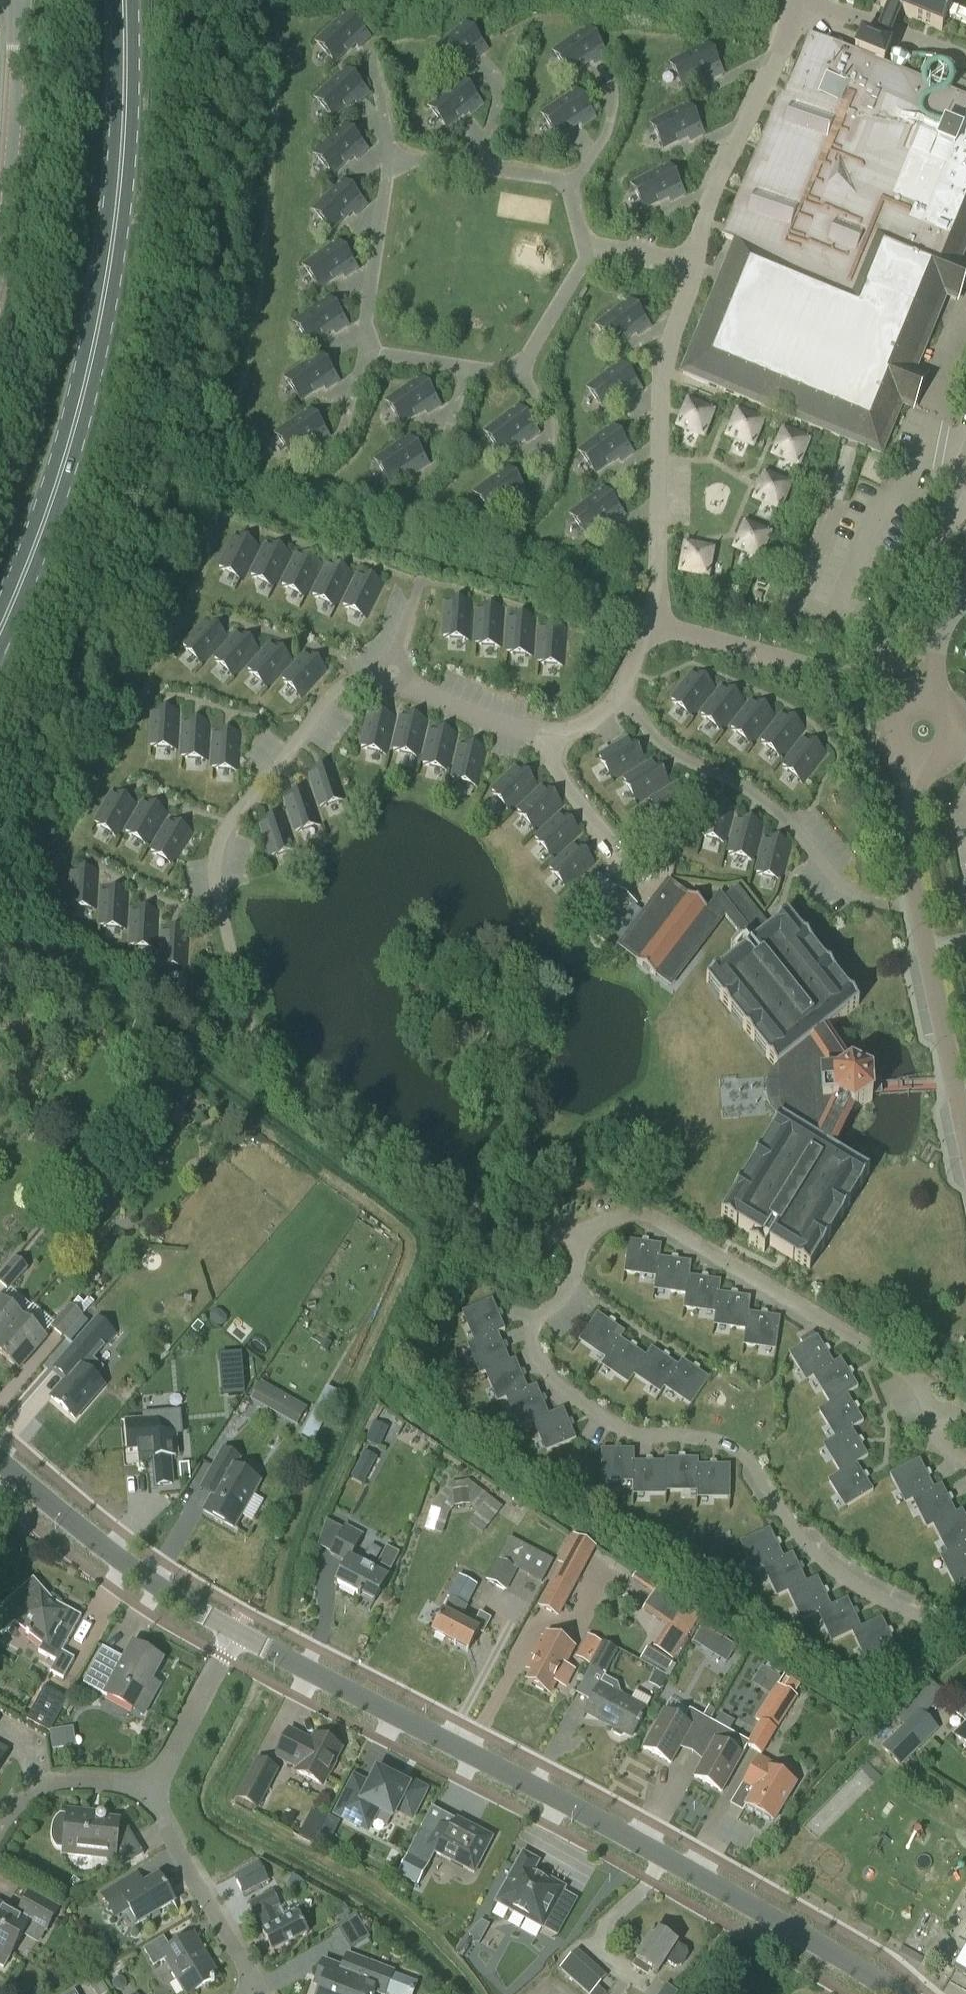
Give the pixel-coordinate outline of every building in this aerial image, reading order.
[(885,49),(892,51),(893,47),(894,48),(900,32),(896,30),(908,0),(898,0),(887,27),(871,21),(865,36),(887,45),(885,49)] [(953,15),(958,0),(916,0),(953,15)] [(359,49),(369,39),(346,15),(316,43),(335,62),(354,44),(359,49)] [(476,60),(486,51),(465,25),(433,52),(451,72),(471,55),(476,60)] [(595,65),(606,57),(588,30),(554,53),(569,75),(591,59),(595,65)] [(808,34),(783,96),(778,94),(721,237),(732,242),(678,378),(882,458),(901,408),(914,413),(929,374),(918,369),(947,298),(958,303),(965,283),(965,262),(963,261),(965,254),(965,81),(892,51),(885,49),(864,40),(858,54),(808,34)] [(710,82),(722,75),(707,46),(671,64),(683,88),(707,76),(710,82)] [(358,105),(368,95),(345,71),(315,99),(334,118),(353,100),(358,105)] [(471,116),(482,107),(460,81),(429,108),(446,128),(467,111),(471,116)] [(583,128),(595,120),(576,92),(542,115),(557,137),(579,122),(583,128)] [(691,142),(703,136),(688,106),(651,125),(664,149),(687,136),(691,142)] [(357,161),(367,151),(344,127),(314,155),(332,174),(352,156),(357,161)] [(671,203),(684,197),(669,167),(632,186),(644,209),(668,197),(671,203)] [(356,217),(366,207),(343,183),(313,211),(331,230),(351,212),(356,217)] [(345,279),(357,271),(337,243),(304,267),(319,289),(341,273),(345,279)] [(336,335),(347,327),(328,299),(294,323),(310,345),(332,329),(336,335)] [(638,337),(649,328),(629,302),(596,327),(612,348),(634,331),(638,337)] [(326,391),(338,383),(318,355),(285,379),(300,401),(322,385),(326,391)] [(630,400),(641,391),(620,365),(588,389),(604,411),(625,394),(630,400)] [(428,415),(439,407),(421,379),(387,402),(401,424),(424,409),(428,415)] [(716,411),(686,399),(674,428),(704,441),(716,411)] [(766,421),(736,408),(724,438),(754,450),(766,421)] [(527,444),(538,435),(518,409),(485,433),(501,454),(523,438),(527,444)] [(317,447),(329,439),(309,411),(276,435),(291,457),(313,441),(317,447)] [(799,470),(812,440),(782,427),(769,457),(799,470)] [(621,463),(632,454),(612,428),(579,453),(595,474),(617,457),(621,463)] [(416,474),(428,466),(409,438),(375,461),(390,483),(412,468),(416,474)] [(516,504),(527,496),(507,469),(474,494),(490,515),(512,499),(516,504)] [(794,484),(764,471),(751,502),(781,514),(794,484)] [(612,526),(624,517),(603,491),(571,516),(587,537),(608,520),(612,526)] [(772,533),(743,521),(731,550),(760,562),(772,533)] [(243,581),(261,546),(236,533),(218,569),(243,581)] [(275,589),(277,585),(293,554),(267,542),(250,577),(275,589)] [(716,548),(684,542),(677,574),(710,580),(716,548)] [(306,598),(313,585),(323,563),(298,551),(281,586),(306,598)] [(336,609),(348,585),(354,574),(329,561),(312,596),(336,609)] [(367,619),(385,584),(359,571),(342,607),(367,619)] [(471,640),(473,601),(446,600),(443,638),(471,640)] [(502,647),(505,609),(477,607),(474,646),(502,647)] [(533,656),(536,618),(508,615),(506,654),(533,656)] [(203,666),(228,637),(208,618),(181,647),(203,666)] [(565,666),(568,627),(539,625),(537,664),(565,666)] [(234,678),(261,650),(240,631),(214,660),(234,678)] [(268,689),(294,661),(273,642),(247,671),(268,689)] [(303,699),(328,670),(308,651),(281,680),(303,699)] [(692,719),(717,687),(694,670),(670,701),(692,719)] [(722,733),(746,702),(724,685),(699,715),(722,733)] [(752,746),(776,715),(753,698),(730,729),(752,746)] [(178,749),(180,711),(153,709),(150,748),(178,749)] [(388,755),(397,717),(370,710),(360,748),(388,755)] [(782,760),(806,729),(783,712),(759,742),(782,760)] [(420,757),(428,720),(402,713),(393,751),(420,757)] [(208,760),(211,722),(183,719),(180,759),(208,760)] [(450,772),(458,734),(431,727),(422,765),(450,772)] [(240,771),(242,732),(214,730),(211,770),(240,771)] [(804,784),(828,753),(806,736),(781,767),(804,784)] [(612,782),(646,761),(631,737),(597,758),(612,782)] [(479,786),(488,749),(460,742),(451,780),(479,786)] [(637,804),(671,784),(656,760),(622,780),(637,804)] [(320,809),(347,799),(335,763),(308,771),(320,809)] [(510,812),(538,786),(519,766),(491,792),(510,812)] [(665,826),(698,805),(683,781),(650,801),(665,826)] [(536,833),(564,805),(544,785),(516,812),(536,833)] [(295,834),(323,825),(310,787),(282,796),(295,834)] [(118,838),(138,804),(114,790),(94,823),(118,838)] [(726,844),(736,805),(708,798),(699,837),(726,844)] [(149,847),(169,813),(145,799),(124,833),(149,847)] [(554,859),(582,833),(563,812),(534,839),(554,859)] [(272,858),(297,850),(285,813),(259,821),(272,858)] [(755,861),(764,823),(737,816),(727,854),(755,861)] [(174,866),(193,832),(170,818),(150,851),(174,866)] [(783,881),(792,844),(765,837),(755,874),(783,881)] [(568,890),(596,863),(577,843),(548,870),(568,890)] [(97,909),(100,870),(70,868),(69,908),(97,909)] [(668,885),(622,946),(639,959),(637,963),(655,977),(658,973),(670,983),(724,912),(746,939),(738,946),(744,953),(714,976),(784,1065),(776,1070),(771,1080),(768,1090),(769,1101),(773,1111),(780,1119),(788,1124),(729,1221),(802,1265),(861,1169),(830,1150),(850,1109),(855,1112),(874,1100),(873,1095),(880,1095),(880,1083),(873,1083),(872,1078),(853,1068),(847,1072),(822,1034),(851,1012),(781,923),(760,940),(721,891),(707,909),(688,895),(686,898),(668,885)] [(607,945),(637,905),(613,887),(582,927),(607,945)] [(128,929),(129,890),(102,889),(99,928),(128,929)] [(158,949),(160,911),(132,908),(130,948),(158,949)] [(160,968),(187,968),(189,929),(162,929),(160,968)] [(658,1258),(659,1258),(661,1245),(628,1241),(624,1273),(655,1279),(658,1258)] [(28,1268),(15,1258),(0,1276),(0,1283),(9,1291),(28,1268)] [(691,1262),(659,1258),(658,1258),(655,1279),(656,1279),(654,1290),(685,1295),(688,1276),(689,1276),(691,1262)] [(721,1281),(689,1276),(688,1276),(685,1295),(683,1309),(715,1314),(718,1293),(719,1293),(721,1281)] [(750,1297),(719,1293),(718,1293),(715,1314),(713,1326),(745,1331),(748,1313),(750,1297)] [(22,1318),(0,1299),(0,1344),(22,1318)] [(90,1309),(78,1299),(72,1306),(70,1305),(50,1328),(64,1339),(90,1309)] [(474,1344),(499,1333),(505,1330),(492,1300),(461,1312),(473,1342),(474,1344)] [(780,1317),(748,1313),(745,1331),(743,1345),(775,1350),(780,1317)] [(619,1338),(620,1339),(624,1332),(597,1314),(578,1341),(605,1359),(619,1338)] [(93,1362),(118,1334),(97,1316),(52,1367),(67,1380),(52,1397),(75,1418),(103,1386),(83,1368),(90,1360),(93,1362)] [(0,1344),(0,1353),(15,1366),(24,1355),(28,1359),(46,1338),(22,1318),(0,1344)] [(510,1363),(510,1361),(499,1333),(474,1344),(473,1342),(467,1344),(480,1375),(485,1373),(485,1374),(510,1363)] [(834,1363),(817,1336),(788,1354),(806,1382),(813,1378),(812,1377),(834,1363)] [(646,1356),(620,1339),(619,1338),(605,1359),(601,1365),(628,1384),(634,1375),(633,1375),(646,1356)] [(678,1366),(652,1348),(646,1356),(633,1375),(634,1375),(660,1394),(664,1388),(664,1387),(678,1366)] [(847,1394),(858,1388),(841,1359),(834,1363),(812,1377),(813,1378),(829,1404),(847,1394)] [(528,1390),(527,1388),(515,1360),(510,1361),(510,1363),(485,1374),(497,1402),(506,1399),(506,1400),(528,1390)] [(664,1387),(664,1388),(690,1406),(709,1379),(682,1360),(678,1366),(664,1387)] [(221,1384),(222,1398),(243,1396),(245,1393),(244,1382),(221,1384)] [(549,1416),(548,1415),(536,1385),(527,1388),(528,1390),(506,1400),(518,1428),(533,1422),(533,1423),(549,1416)] [(315,1444),(339,1394),(327,1388),(301,1437),(315,1444)] [(864,1422),(847,1394),(829,1404),(818,1411),(834,1438),(835,1439),(852,1428),(852,1429),(864,1422)] [(288,1398),(278,1416),(298,1427),(308,1409),(288,1398)] [(549,1416),(533,1423),(545,1452),(576,1439),(562,1408),(548,1415),(549,1416)] [(160,1435),(158,1420),(126,1423),(128,1451),(138,1450),(139,1459),(156,1458),(158,1485),(172,1484),(169,1457),(177,1456),(175,1434),(160,1435)] [(868,1456),(852,1429),(852,1428),(835,1439),(834,1438),(822,1445),(839,1473),(856,1463),(856,1464),(868,1456)] [(234,1528),(261,1482),(237,1468),(242,1459),(222,1448),(200,1489),(212,1496),(204,1510),(234,1528)] [(633,1462),(634,1462),(634,1450),(601,1450),(601,1483),(633,1483),(633,1462)] [(697,1465),(698,1465),(698,1459),(665,1459),(665,1462),(665,1492),(666,1492),(697,1492),(698,1492),(697,1465)] [(934,1488),(920,1459),(889,1475),(905,1504),(912,1501),(912,1500),(934,1488)] [(665,1462),(634,1462),(633,1462),(633,1483),(633,1495),(666,1495),(666,1492),(665,1492),(665,1462)] [(873,1491),(856,1464),(856,1463),(839,1473),(827,1480),(845,1508),(873,1491)] [(730,1465),(698,1465),(697,1465),(698,1492),(697,1492),(697,1498),(730,1498),(730,1465)] [(503,1508),(468,1480),(450,1483),(432,1507),(425,1529),(443,1534),(448,1516),(449,1516),(454,1507),(470,1505),(477,1511),(468,1523),(482,1533),(503,1508)] [(956,1513),(942,1484),(934,1488),(912,1500),(912,1501),(926,1529),(933,1526),(932,1525),(956,1513)] [(962,1510),(956,1513),(932,1525),(933,1526),(946,1553),(947,1554),(965,1545),(965,1517),(962,1510)] [(375,1572),(362,1565),(351,1559),(364,1535),(345,1525),(329,1555),(346,1564),(336,1582),(374,1602),(387,1578),(375,1571),(375,1572)] [(784,1559),(784,1557),(770,1528),(739,1542),(754,1573),(763,1569),(784,1559)] [(947,1554),(946,1553),(939,1557),(954,1587),(965,1581),(965,1545),(947,1554)] [(807,1584),(806,1582),(792,1553),(784,1557),(784,1559),(763,1569),(776,1598),(788,1593),(807,1584)] [(507,1592),(517,1570),(497,1560),(486,1581),(507,1592)] [(561,1568),(538,1610),(556,1620),(579,1577),(561,1568)] [(832,1607),(831,1606),(817,1577),(806,1582),(807,1584),(788,1593),(801,1622),(818,1614),(832,1607)] [(472,1627),(460,1621),(468,1607),(466,1606),(476,1586),(460,1578),(433,1633),(455,1644),(455,1645),(458,1640),(469,1646),(467,1650),(468,1651),(468,1650),(478,1632),(483,1635),(492,1619),(480,1613),(472,1627)] [(82,1617),(54,1602),(33,1579),(0,1608),(0,1631),(2,1634),(15,1623),(42,1645),(39,1651),(57,1661),(51,1672),(64,1679),(74,1659),(62,1652),(82,1617)] [(862,1629),(861,1627),(848,1598),(831,1606),(832,1607),(818,1614),(831,1643),(852,1633),(862,1629)] [(852,1633),(866,1662),(896,1648),(882,1617),(861,1627),(862,1629),(852,1633)] [(703,1626),(693,1643),(727,1664),(737,1648),(703,1626)] [(576,1670),(564,1664),(574,1646),(548,1632),(530,1666),(535,1669),(528,1683),(549,1694),(554,1683),(566,1690),(576,1670)] [(604,1672),(616,1651),(603,1644),(592,1665),(604,1672)] [(106,1695),(109,1690),(145,1709),(158,1685),(150,1681),(161,1660),(134,1645),(112,1685),(89,1672),(83,1683),(106,1695)] [(755,1719),(760,1722),(777,1732),(798,1696),(794,1694),(800,1685),(789,1678),(783,1688),(777,1684),(755,1719)] [(630,1738),(645,1710),(599,1685),(586,1710),(609,1722),(607,1725),(612,1728),(613,1734),(620,1738),(625,1735),(630,1738)] [(49,1732),(67,1699),(45,1686),(26,1720),(49,1732)] [(955,1712),(965,1723),(965,1701),(955,1712)] [(670,1764),(682,1743),(694,1749),(710,1722),(716,1711),(709,1707),(702,1718),(689,1710),(682,1722),(663,1712),(642,1749),(670,1764)] [(920,1709),(908,1721),(928,1740),(939,1729),(921,1711),(920,1709)] [(900,1767),(928,1740),(908,1721),(881,1748),(900,1767)] [(710,1722),(694,1749),(706,1756),(694,1777),(721,1793),(742,1755),(723,1745),(729,1733),(710,1722)] [(762,1755),(777,1732),(760,1722),(746,1745),(762,1755)] [(955,1736),(965,1747),(965,1726),(955,1736)] [(311,1744),(302,1740),(303,1737),(289,1730),(275,1757),(299,1769),(296,1773),(321,1786),(328,1773),(331,1774),(336,1763),(334,1762),(341,1748),(315,1735),(311,1744)] [(773,1822),(795,1784),(769,1769),(772,1764),(758,1756),(742,1785),(754,1792),(746,1806),(773,1822)] [(258,1811),(279,1769),(256,1758),(236,1800),(258,1811)] [(404,1785),(377,1771),(370,1786),(354,1778),(336,1814),(359,1827),(370,1806),(392,1817),(396,1810),(411,1818),(425,1790),(407,1781),(404,1785)] [(91,1818),(92,1813),(69,1810),(68,1815),(60,1814),(56,1818),(52,1824),(51,1833),(51,1839),(53,1844),(57,1849),(64,1850),(64,1854),(118,1860),(122,1868),(145,1855),(131,1831),(120,1830),(121,1821),(108,1820),(108,1819),(108,1818),(108,1817),(107,1816),(106,1815),(104,1814),(103,1814),(102,1814),(101,1814),(99,1814),(98,1815),(98,1816),(97,1817),(97,1818),(97,1819),(91,1818)] [(492,1838),(457,1820),(447,1839),(435,1833),(434,1834),(421,1827),(406,1857),(421,1865),(429,1849),(474,1873),(492,1838)] [(523,1853),(495,1903),(523,1918),(526,1914),(559,1933),(578,1900),(563,1892),(565,1888),(543,1876),(542,1878),(533,1873),(539,1862),(523,1853)] [(268,1883),(259,1865),(234,1877),(243,1895),(268,1883)] [(146,1884),(137,1870),(99,1893),(115,1919),(131,1910),(138,1923),(173,1902),(159,1877),(146,1884)] [(61,1907),(29,1891),(16,1915),(0,1907),(0,1967),(4,1969),(29,1923),(48,1932),(61,1907)] [(278,1924),(270,1909),(279,1905),(273,1892),(248,1905),(254,1918),(258,1916),(265,1931),(262,1932),(272,1952),(307,1934),(297,1915),(278,1924)] [(682,1967),(688,1957),(687,1950),(655,1930),(632,1966),(647,1976),(651,1970),(657,1974),(665,1962),(675,1968),(682,1967)] [(193,1936),(170,1949),(164,1937),(143,1950),(153,1967),(167,1959),(187,1993),(188,1993),(217,1977),(193,1936)] [(956,1967),(965,1972),(965,1948),(956,1967)] [(346,1952),(340,1970),(324,1965),(320,1974),(327,1977),(321,1993),(386,1993),(395,1971),(346,1952)] [(597,1968),(579,1988),(586,1993),(592,1993),(598,1987),(607,1977),(597,1968)] [(86,1979),(93,1989),(104,1983),(98,1973),(86,1979)] [(678,1993),(666,1984),(659,1993),(677,1993),(678,1993)]
